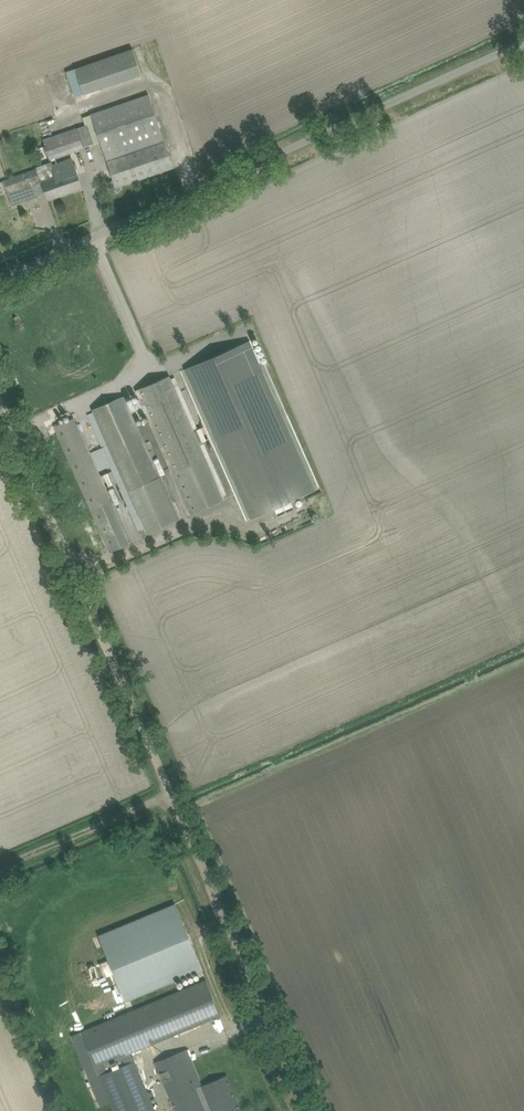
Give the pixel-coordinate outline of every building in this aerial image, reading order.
[(133,48),(76,68),(85,94),(142,74),(133,48)] [(91,114),(106,159),(164,140),(149,94),(91,114)] [(44,139),(50,158),(94,143),(88,124),(53,136),(52,130),(42,133),(44,139)] [(107,162),(116,187),(174,167),(165,142),(107,162)] [(5,183),(12,205),(37,196),(32,182),(41,179),(42,182),(43,182),(49,199),(82,188),(78,177),(72,158),(37,170),(37,169),(4,180),(5,183)] [(297,508),(293,499),(315,489),(249,340),(184,369),(250,518),(271,509),(275,517),(297,508)] [(122,396),(93,409),(94,412),(146,528),(148,533),(180,519),(161,476),(135,418),(147,413),(172,471),(191,514),(223,500),(222,497),(199,446),(193,431),(170,379),(169,376),(140,388),(135,391),(139,399),(129,403),(125,395),(122,396)] [(54,425),(110,552),(127,544),(73,418),(57,425),(56,424),(54,425)] [(100,934),(128,1000),(202,970),(174,903),(100,934)] [(130,1052),(221,1015),(206,980),(71,1036),(101,1107),(110,1103),(114,1110),(155,1110),(130,1052)] [(176,1110),(242,1110),(227,1075),(203,1085),(188,1049),(156,1062),(171,1098),(176,1110)]
